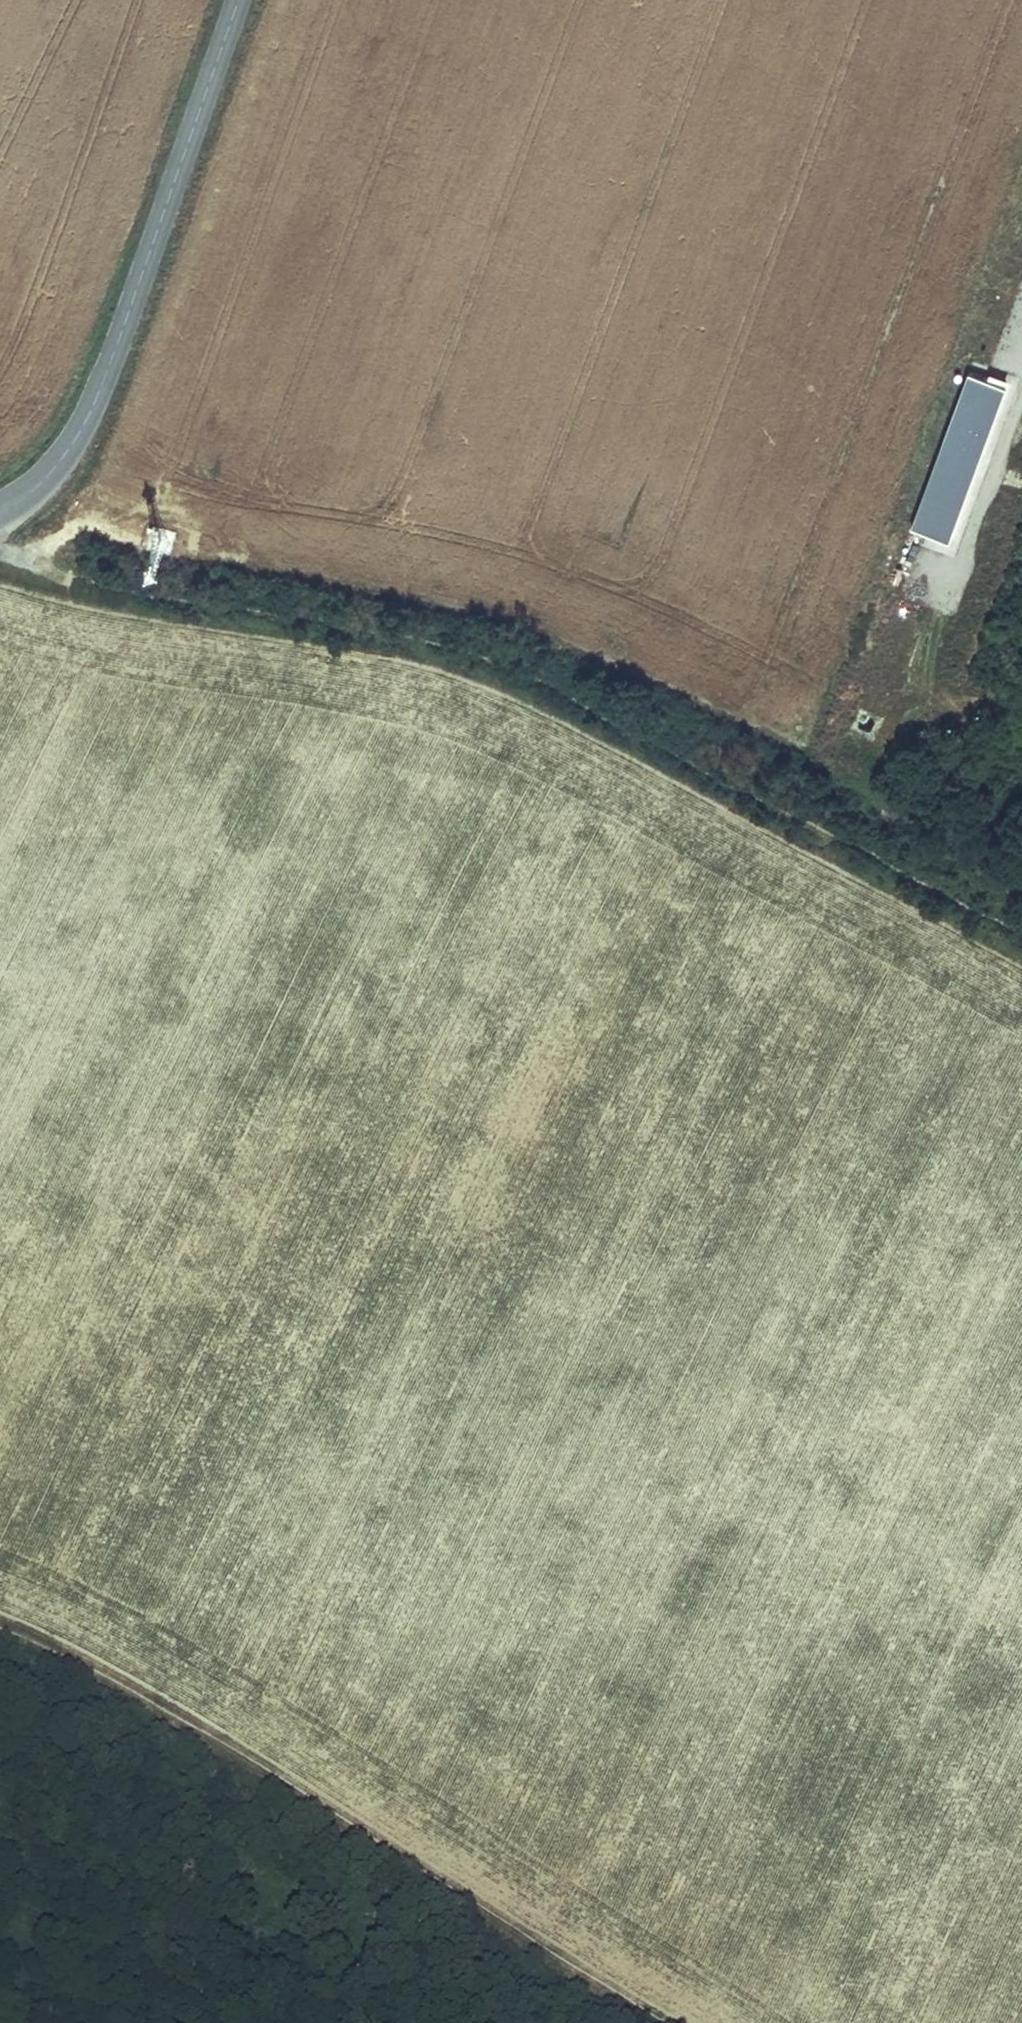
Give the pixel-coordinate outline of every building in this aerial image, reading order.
[(967,364),(913,534),(930,539),(927,550),(946,556),(950,542),(966,546),(981,498),(972,495),(1009,377),(967,364)]
